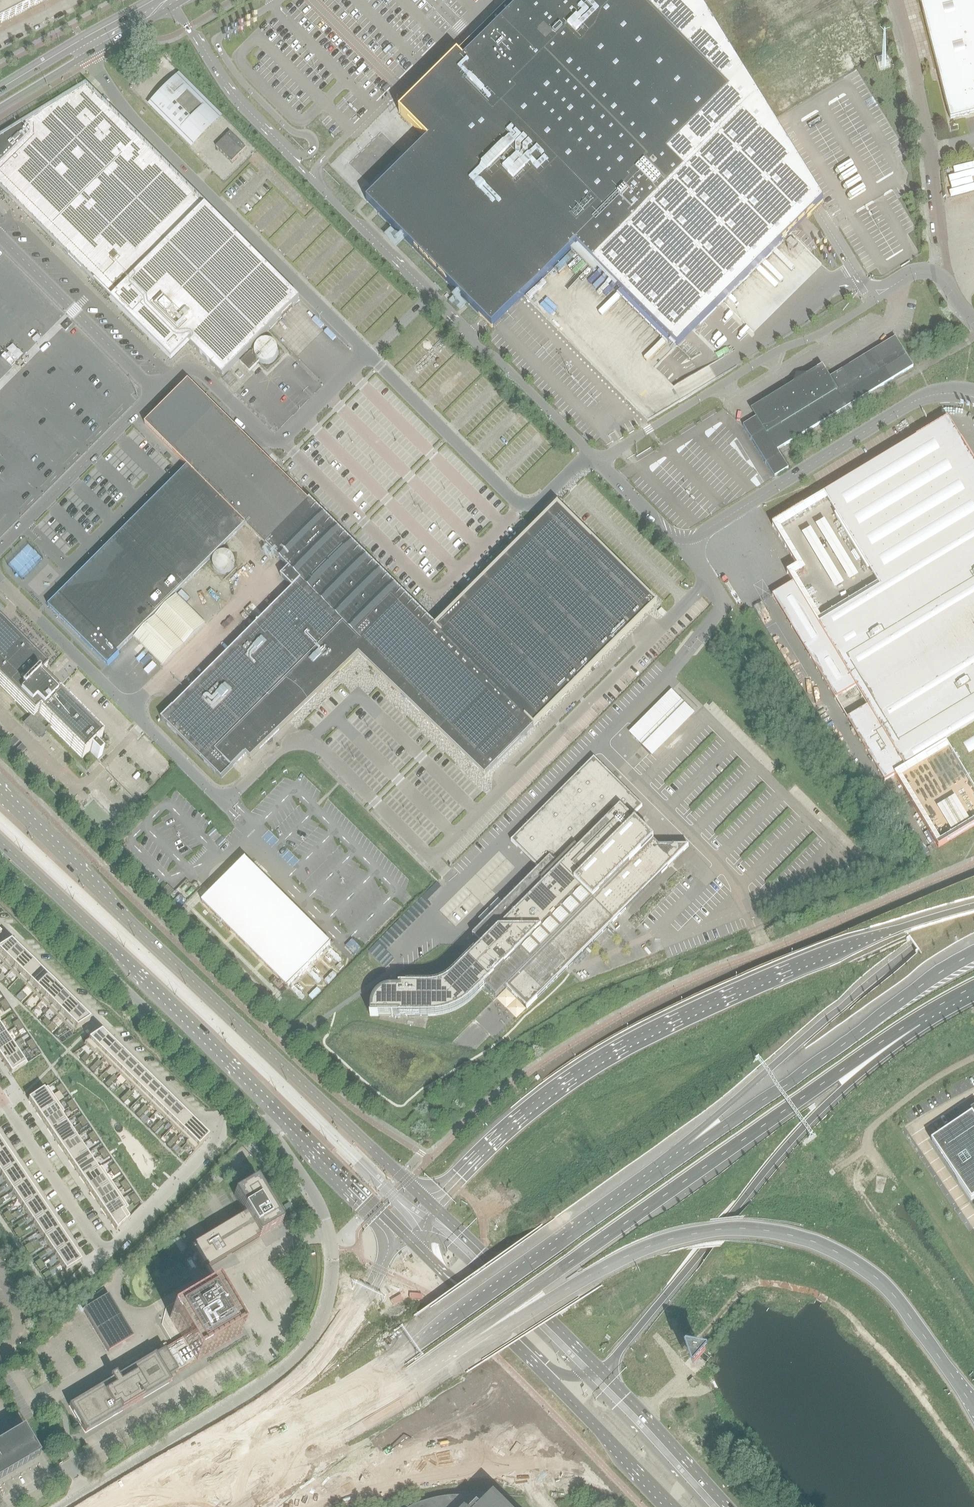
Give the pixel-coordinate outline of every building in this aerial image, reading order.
[(0,2),(0,22),(1,23),(45,0),(4,0),(0,2)] [(451,62),(436,76),(399,113),(427,142),(366,202),(492,328),(496,323),(518,302),(525,295),(564,256),(575,246),(664,336),(675,347),(679,351),(692,338),(713,315),(737,291),(758,269),(781,246),(817,208),(822,203),(783,140),(697,0),(513,0),(476,37),(451,62)] [(940,80),(950,119),(973,113),(973,0),(920,0),(940,80)] [(887,62),(886,56),(877,59),(878,64),(887,62)] [(216,119),(177,81),(155,103),(193,142),(216,119)] [(30,134),(0,165),(0,189),(50,239),(144,145),(86,87),(22,126),(30,134)] [(30,134),(22,126),(0,140),(0,165),(30,134)] [(231,164),(246,149),(230,134),(216,148),(231,164)] [(50,239),(112,301),(206,207),(144,145),(50,239)] [(299,300),(206,207),(112,301),(171,360),(188,343),(222,377),(299,300)] [(913,367),(895,338),(828,379),(822,368),(808,376),(796,373),(793,386),(752,411),(756,418),(743,426),(775,477),(788,469),(777,451),(830,418),(834,425),(873,401),(869,394),(913,367)] [(254,351),(254,352),(254,353),(254,355),(255,356),(255,357),(256,358),(256,359),(257,360),(258,361),(259,362),(260,362),(261,363),(263,363),(264,364),(265,364),(267,364),(268,364),(269,363),(271,363),(272,362),(273,362),(274,361),(275,360),(276,359),(277,358),(277,356),(278,355),(278,354),(278,352),(278,351),(278,350),(277,348),(277,347),(276,346),(276,345),(275,344),(274,343),(273,342),(271,341),(270,341),(269,340),(268,340),(266,340),(265,340),(263,340),(262,341),(261,341),(260,342),(259,343),(258,344),(257,345),(256,346),(255,347),(255,348),(254,349),(254,351)] [(249,371),(259,362),(258,361),(257,360),(256,359),(256,358),(255,357),(255,356),(254,355),(254,353),(254,352),(250,352),(240,362),(249,371)] [(308,502),(188,382),(145,425),(187,467),(186,467),(187,468),(63,591),(60,595),(48,607),(49,607),(107,665),(107,666),(119,654),(117,652),(134,635),(136,636),(134,639),(163,667),(184,646),(205,624),(177,595),(175,594),(244,525),(245,526),(245,525),(265,545),(308,502)] [(937,427),(823,495),(820,497),(772,526),(797,567),(787,573),(793,584),(772,596),(884,782),(895,776),(938,848),(973,826),(938,847),(895,776),(905,770),(946,745),(966,780),(973,792),(973,487),(937,427)] [(405,599),(323,517),(308,502),(265,545),(288,568),(281,576),(293,588),(173,708),(161,719),(221,779),(246,754),(251,759),(266,744),(270,741),(272,738),(336,677),(359,655),(368,664),(372,667),(375,670),(376,671),(379,674),(382,677),(474,766),(484,776),(653,606),(555,508),(435,628),(430,623),(424,617),(423,616),(405,598),(405,599)] [(221,574),(222,575),(224,575),(225,575),(226,574),(227,574),(228,574),(230,573),(231,572),(232,571),(232,570),(233,569),(234,568),(234,567),(235,566),(235,564),(235,563),(235,562),(235,560),(234,559),(234,558),(233,557),(232,556),(232,555),(231,554),(230,554),(229,553),(227,552),(226,552),(225,552),(224,552),(222,552),(221,552),(220,552),(219,553),(218,553),(217,554),(216,555),(215,556),(214,557),(213,558),(213,559),(212,560),(212,562),(212,563),(212,564),(212,565),(213,567),(213,568),(214,569),(214,570),(215,571),(216,572),(217,573),(218,573),(220,574),(221,574)] [(96,748),(94,747),(101,739),(58,696),(57,696),(56,695),(56,694),(40,678),(46,672),(0,627),(0,686),(21,706),(40,725),(44,721),(82,759),(89,751),(97,759),(98,759),(102,755),(96,748)] [(693,713),(683,703),(642,745),(652,755),(693,713)] [(527,1009),(688,847),(688,846),(658,846),(653,841),(634,822),(630,818),(642,806),(594,758),(511,841),(539,869),(493,914),(472,935),(482,945),(452,975),(451,977),(449,978),(447,980),(445,981),(443,982),(441,983),(439,984),(437,984),(435,985),(433,985),(430,986),(428,986),(399,986),(399,989),(396,989),(394,988),(392,988),(390,988),(388,989),(386,989),(385,990),(383,990),(381,991),(380,992),(378,993),(377,995),(376,996),(374,998),(373,999),(373,1001),(372,1003),(371,1004),(371,1006),(371,1008),(371,1010),(371,1016),(428,1016),(435,1016),(443,1014),(450,1012),(456,1010),(463,1006),(469,1002),(474,997),(482,989),(493,1001),(506,988),(527,1009)] [(202,902),(202,903),(287,988),(288,987),(288,988),(331,945),(330,945),(331,944),(246,859),(245,859),(202,902)] [(175,892),(168,885),(160,893),(167,900),(175,892)] [(0,950),(0,961),(3,964),(17,950),(10,943),(0,950)] [(17,950),(3,964),(10,971),(24,957),(17,950)] [(24,957),(10,971),(18,979),(32,965),(24,957)] [(32,965),(18,979),(26,987),(40,973),(32,965)] [(40,973),(26,987),(33,994),(47,980),(40,973)] [(47,980),(33,994),(41,1002),(55,988),(47,980)] [(55,988),(41,1002),(49,1009),(63,995),(55,988)] [(63,995),(49,1009),(56,1017),(70,1003),(63,995)] [(70,1003),(56,1017),(64,1025),(78,1011),(70,1003)] [(78,1011),(64,1025),(72,1033),(89,1022),(78,1011)] [(101,1033),(84,1044),(93,1053),(95,1052),(107,1039),(101,1033)] [(0,1037),(0,1052),(11,1044),(5,1034),(0,1037)] [(107,1039),(95,1052),(103,1059),(115,1047),(107,1039)] [(0,1052),(0,1059),(3,1064),(18,1054),(11,1044),(0,1052)] [(115,1047),(103,1059),(110,1067),(122,1054),(115,1047)] [(18,1054),(3,1064),(11,1075),(25,1065),(18,1054)] [(122,1054),(110,1067),(118,1074),(130,1062),(122,1054)] [(98,1060),(94,1065),(97,1068),(102,1064),(98,1060)] [(130,1062),(118,1074),(126,1082),(138,1070),(130,1062)] [(94,1065),(89,1070),(93,1073),(97,1068),(94,1065)] [(138,1070),(126,1082),(133,1090),(145,1077),(138,1070)] [(114,1075),(109,1080),(113,1084),(117,1079),(114,1075)] [(145,1077),(133,1090),(141,1097),(153,1085),(145,1077)] [(109,1080),(104,1085),(108,1088),(113,1084),(109,1080)] [(153,1085),(141,1097),(149,1105),(161,1092),(153,1085)] [(28,1100),(34,1108),(53,1095),(48,1087),(47,1087),(28,1100)] [(129,1090),(124,1095),(128,1099),(133,1094),(129,1090)] [(161,1092),(149,1105),(156,1112),(169,1100),(161,1092)] [(53,1095),(34,1108),(39,1116),(58,1103),(55,1099),(53,1095)] [(124,1095),(120,1100),(123,1103),(128,1099),(124,1095)] [(169,1100),(156,1112),(164,1120),(176,1108),(169,1100)] [(58,1103),(39,1116),(45,1125),(60,1114),(64,1112),(58,1103)] [(144,1106),(140,1110),(143,1114),(148,1109),(144,1106)] [(969,1110),(972,1114),(931,1141),(959,1183),(971,1201),(973,1199),(973,1107),(969,1110)] [(176,1108),(164,1120),(172,1127),(184,1115),(176,1108)] [(140,1110),(135,1115),(139,1119),(143,1114),(140,1110)] [(60,1114),(45,1125),(50,1132),(65,1122),(60,1114)] [(184,1115),(172,1127),(179,1135),(192,1123),(184,1115)] [(65,1122),(50,1132),(55,1141),(71,1130),(73,1129),(67,1120),(65,1122)] [(160,1121),(155,1126),(159,1129),(163,1124),(160,1121)] [(192,1123),(179,1135),(187,1143),(199,1130),(192,1123)] [(155,1126),(151,1130),(154,1134),(159,1129),(155,1126)] [(71,1130),(55,1141),(60,1148),(76,1138),(71,1130)] [(187,1143),(185,1144),(194,1153),(208,1139),(199,1130),(187,1143)] [(175,1136),(171,1141),(174,1144),(179,1140),(175,1136)] [(76,1138),(60,1148),(66,1156),(81,1145),(76,1138)] [(171,1141),(166,1145),(170,1149),(174,1144),(171,1141)] [(81,1145),(66,1156),(71,1164),(87,1154),(89,1153),(83,1144),(81,1145)] [(0,1153),(0,1165),(11,1157),(6,1149),(0,1153)] [(87,1154),(71,1164),(77,1172),(92,1162),(87,1154)] [(0,1165),(0,1174),(1,1176),(16,1165),(11,1157),(0,1165)] [(92,1162),(77,1172),(82,1180),(97,1169),(92,1162)] [(16,1165),(1,1176),(6,1184),(21,1173),(16,1165)] [(97,1169),(82,1180),(87,1188),(107,1175),(101,1167),(97,1169)] [(21,1173),(6,1184),(11,1192),(27,1181),(21,1173)] [(107,1175),(87,1188),(93,1196),(112,1183),(107,1175)] [(27,1181),(11,1192),(17,1200),(32,1189),(27,1181)] [(200,1241),(190,1247),(194,1254),(202,1268),(213,1261),(219,1257),(221,1260),(223,1259),(227,1257),(225,1254),(257,1235),(259,1238),(281,1224),(256,1182),(233,1195),(245,1214),(200,1241)] [(112,1183),(93,1196),(98,1204),(117,1191),(112,1183)] [(32,1189),(17,1200),(22,1208),(37,1197),(32,1189)] [(117,1191),(98,1204),(103,1212),(123,1199),(117,1191)] [(37,1197),(22,1208),(27,1216),(43,1205),(37,1197)] [(123,1199),(103,1212),(109,1220),(124,1210),(128,1207),(123,1199)] [(43,1205),(27,1216),(33,1224),(48,1213),(43,1205)] [(124,1210),(109,1220),(116,1231),(129,1217),(124,1210)] [(48,1213),(33,1224),(38,1232),(53,1221),(48,1213)] [(53,1221),(38,1232),(43,1240),(59,1229),(53,1221)] [(59,1229),(43,1240),(48,1248),(64,1237),(59,1229)] [(64,1237),(48,1248),(54,1256),(69,1245),(64,1237)] [(69,1245),(54,1256),(59,1264),(74,1253),(69,1245)] [(74,1253),(59,1264),(65,1272),(80,1262),(74,1253)] [(182,1338),(161,1351),(176,1375),(208,1356),(241,1336),(214,1291),(197,1301),(194,1295),(183,1302),(186,1307),(170,1317),(182,1338)] [(108,1295),(83,1310),(108,1352),(133,1337),(108,1295)] [(111,1380),(69,1405),(71,1410),(85,1433),(170,1382),(169,1379),(176,1375),(161,1351),(155,1354),(117,1377),(115,1374),(110,1378),(111,1380)] [(40,1456),(23,1428),(0,1442),(0,1480),(40,1456)] [(494,1496),(483,1506),(505,1506),(494,1496)] [(416,1506),(415,1506),(478,1506),(477,1506),(483,1500),(479,1499),(475,1499),(471,1498),(466,1498),(462,1498),(458,1498),(454,1498),(451,1498),(447,1498),(443,1499),(439,1500),(435,1500),(431,1501),(427,1502),(424,1504),(420,1505),(416,1506)]
